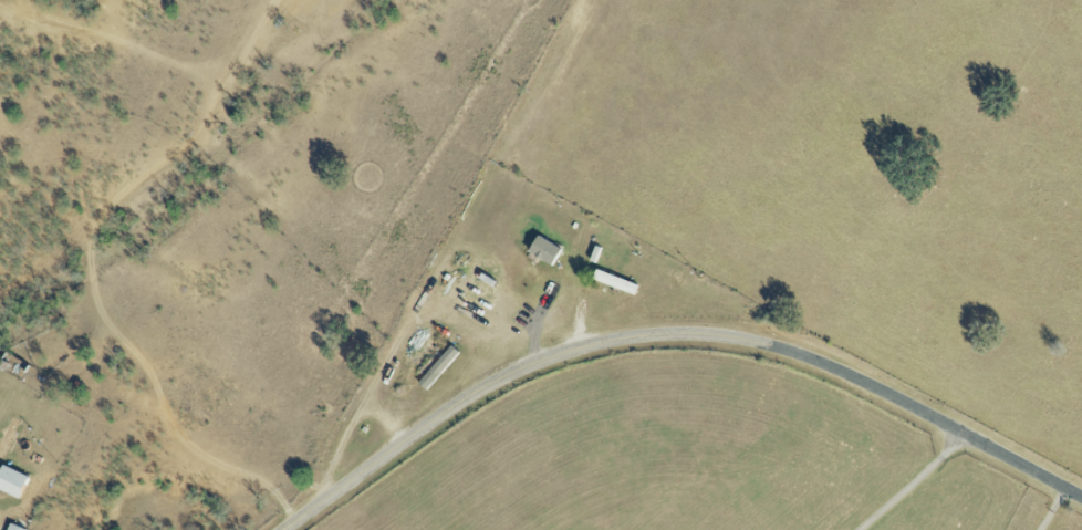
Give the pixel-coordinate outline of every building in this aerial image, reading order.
[(562,247),(538,235),(529,252),(553,264),(562,247)] [(29,476),(2,465),(0,471),(0,490),(20,498),(29,476)]
